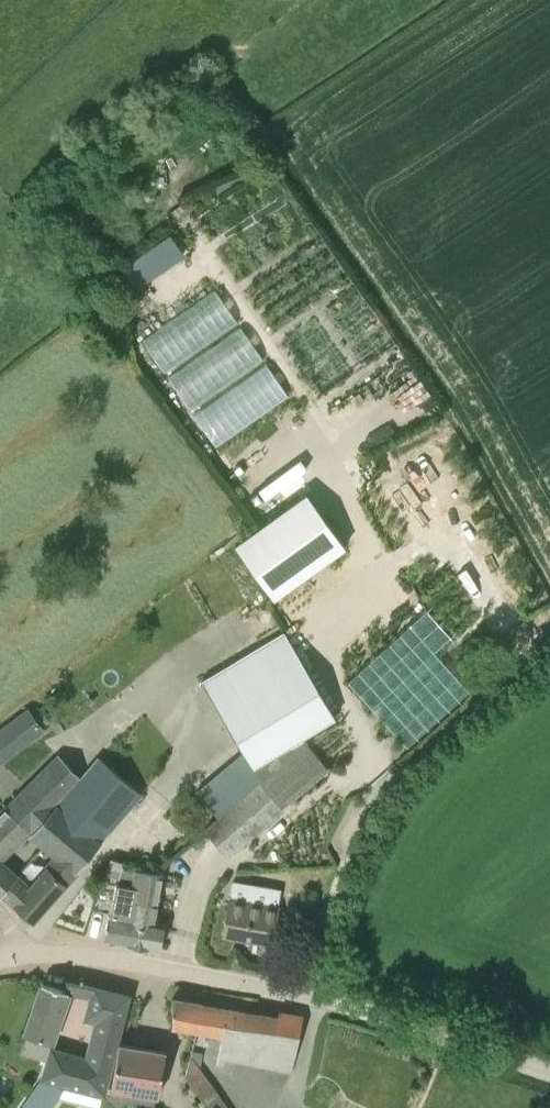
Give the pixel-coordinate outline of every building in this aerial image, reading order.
[(220,287),(145,335),(168,369),(242,322),(220,287)] [(325,390),(343,378),(342,295),(286,333),(325,390)] [(245,324),(171,373),(193,407),(268,358),(245,324)] [(197,411),(219,444),(292,394),(270,361),(197,411)] [(310,491),(238,542),(276,596),(348,545),(310,491)] [(196,790),(218,818),(307,743),(307,742),(303,735),(335,716),(284,630),(201,680),(243,750),(196,790)] [(12,723),(0,733),(0,760),(42,729),(32,716),(16,728),(12,723)] [(328,767),(307,743),(218,818),(205,828),(228,856),(283,810),(280,807),(328,767)] [(3,892),(34,863),(30,859),(17,874),(2,859),(28,835),(29,833),(34,837),(58,806),(70,791),(80,777),(59,756),(47,767),(0,813),(0,895),(3,892)] [(34,863),(3,892),(33,919),(101,841),(100,840),(142,793),(98,756),(58,806),(34,837),(48,848),(57,855),(49,865),(34,863)] [(103,937),(128,942),(137,887),(132,886),(132,887),(119,884),(124,862),(111,858),(101,887),(114,891),(110,913),(108,913),(105,928),(103,937)] [(135,869),(132,886),(137,887),(160,891),(163,874),(135,869)] [(149,946),(151,946),(160,948),(165,923),(154,921),(160,891),(137,887),(128,942),(127,943),(149,947),(149,946)] [(229,899),(223,933),(273,942),(279,908),(229,899)] [(68,991),(42,983),(25,1034),(26,1035),(21,1051),(48,1060),(43,1078),(22,1107),(50,1107),(56,1100),(64,1083),(104,1093),(129,995),(95,986),(87,1016),(98,1018),(88,1059),(48,1048),(68,991)] [(227,1008),(172,998),(173,1023),(197,1030),(222,1034),(217,1063),(223,1064),(224,1057),(292,1070),(303,1017),(279,1011),(277,1017),(227,1008)] [(166,1051),(119,1043),(110,1096),(117,1106),(118,1105),(118,1104),(127,1097),(153,1102),(153,1103),(154,1103),(156,1094),(158,1095),(166,1051)] [(201,1073),(199,1069),(203,1052),(193,1050),(186,1077),(209,1107),(226,1107),(201,1073)]
